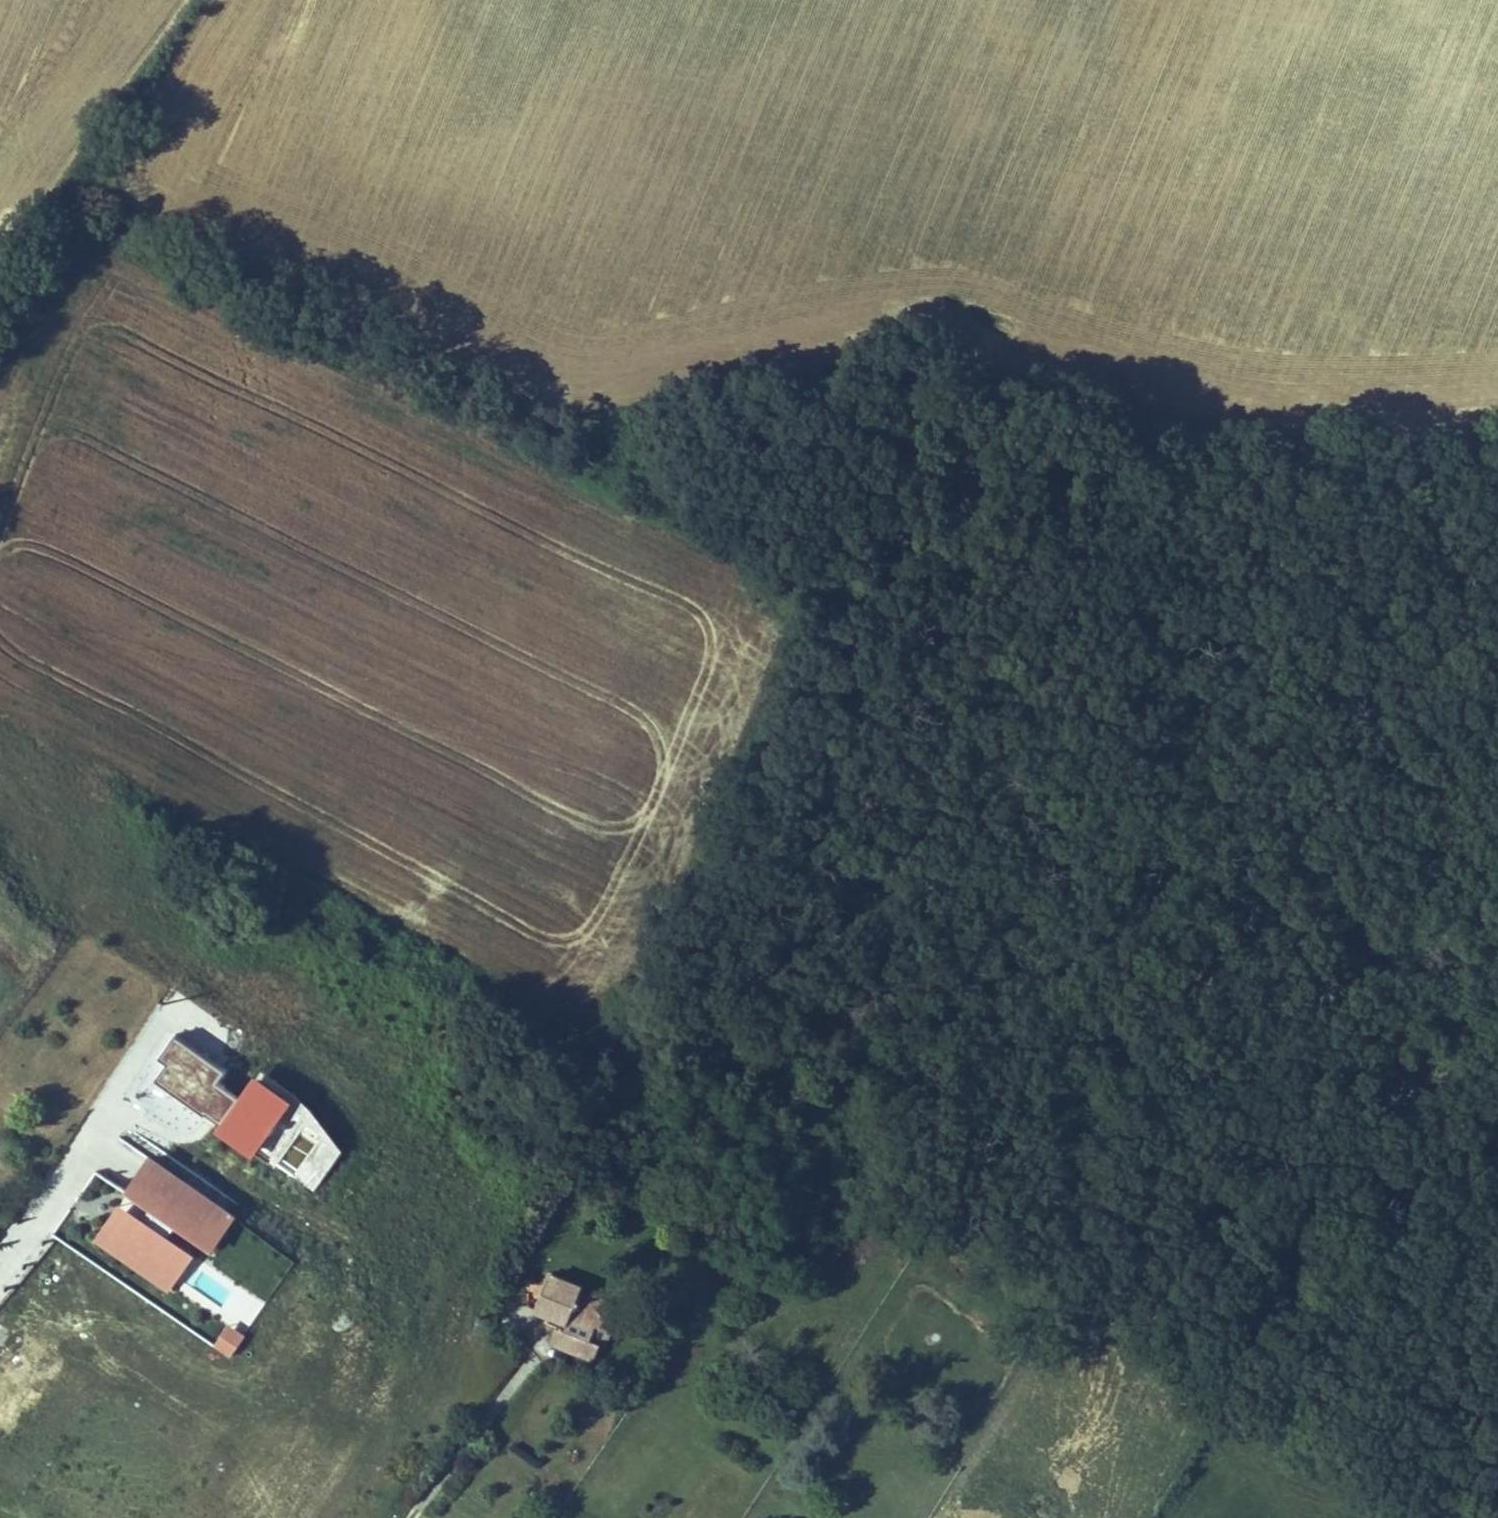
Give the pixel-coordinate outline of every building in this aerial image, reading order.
[(254,1153),(314,1191),(347,1137),(251,1078),(237,1100),(214,1086),(223,1072),(168,1038),(154,1062),(160,1065),(148,1084),(216,1126),(209,1137),(249,1161),(254,1153)] [(145,1158),(114,1205),(200,1261),(231,1215),(145,1158)] [(89,1242),(166,1295),(192,1259),(115,1205),(89,1242)] [(553,1340),(546,1357),(566,1367),(574,1353),(578,1356),(585,1341),(575,1337),(587,1311),(558,1298),(561,1288),(531,1275),(515,1310),(544,1325),(540,1335),(553,1340)] [(226,1325),(211,1349),(229,1360),(244,1336),(226,1325)] [(525,1346),(546,1357),(553,1340),(540,1335),(531,1332),(525,1346)]
